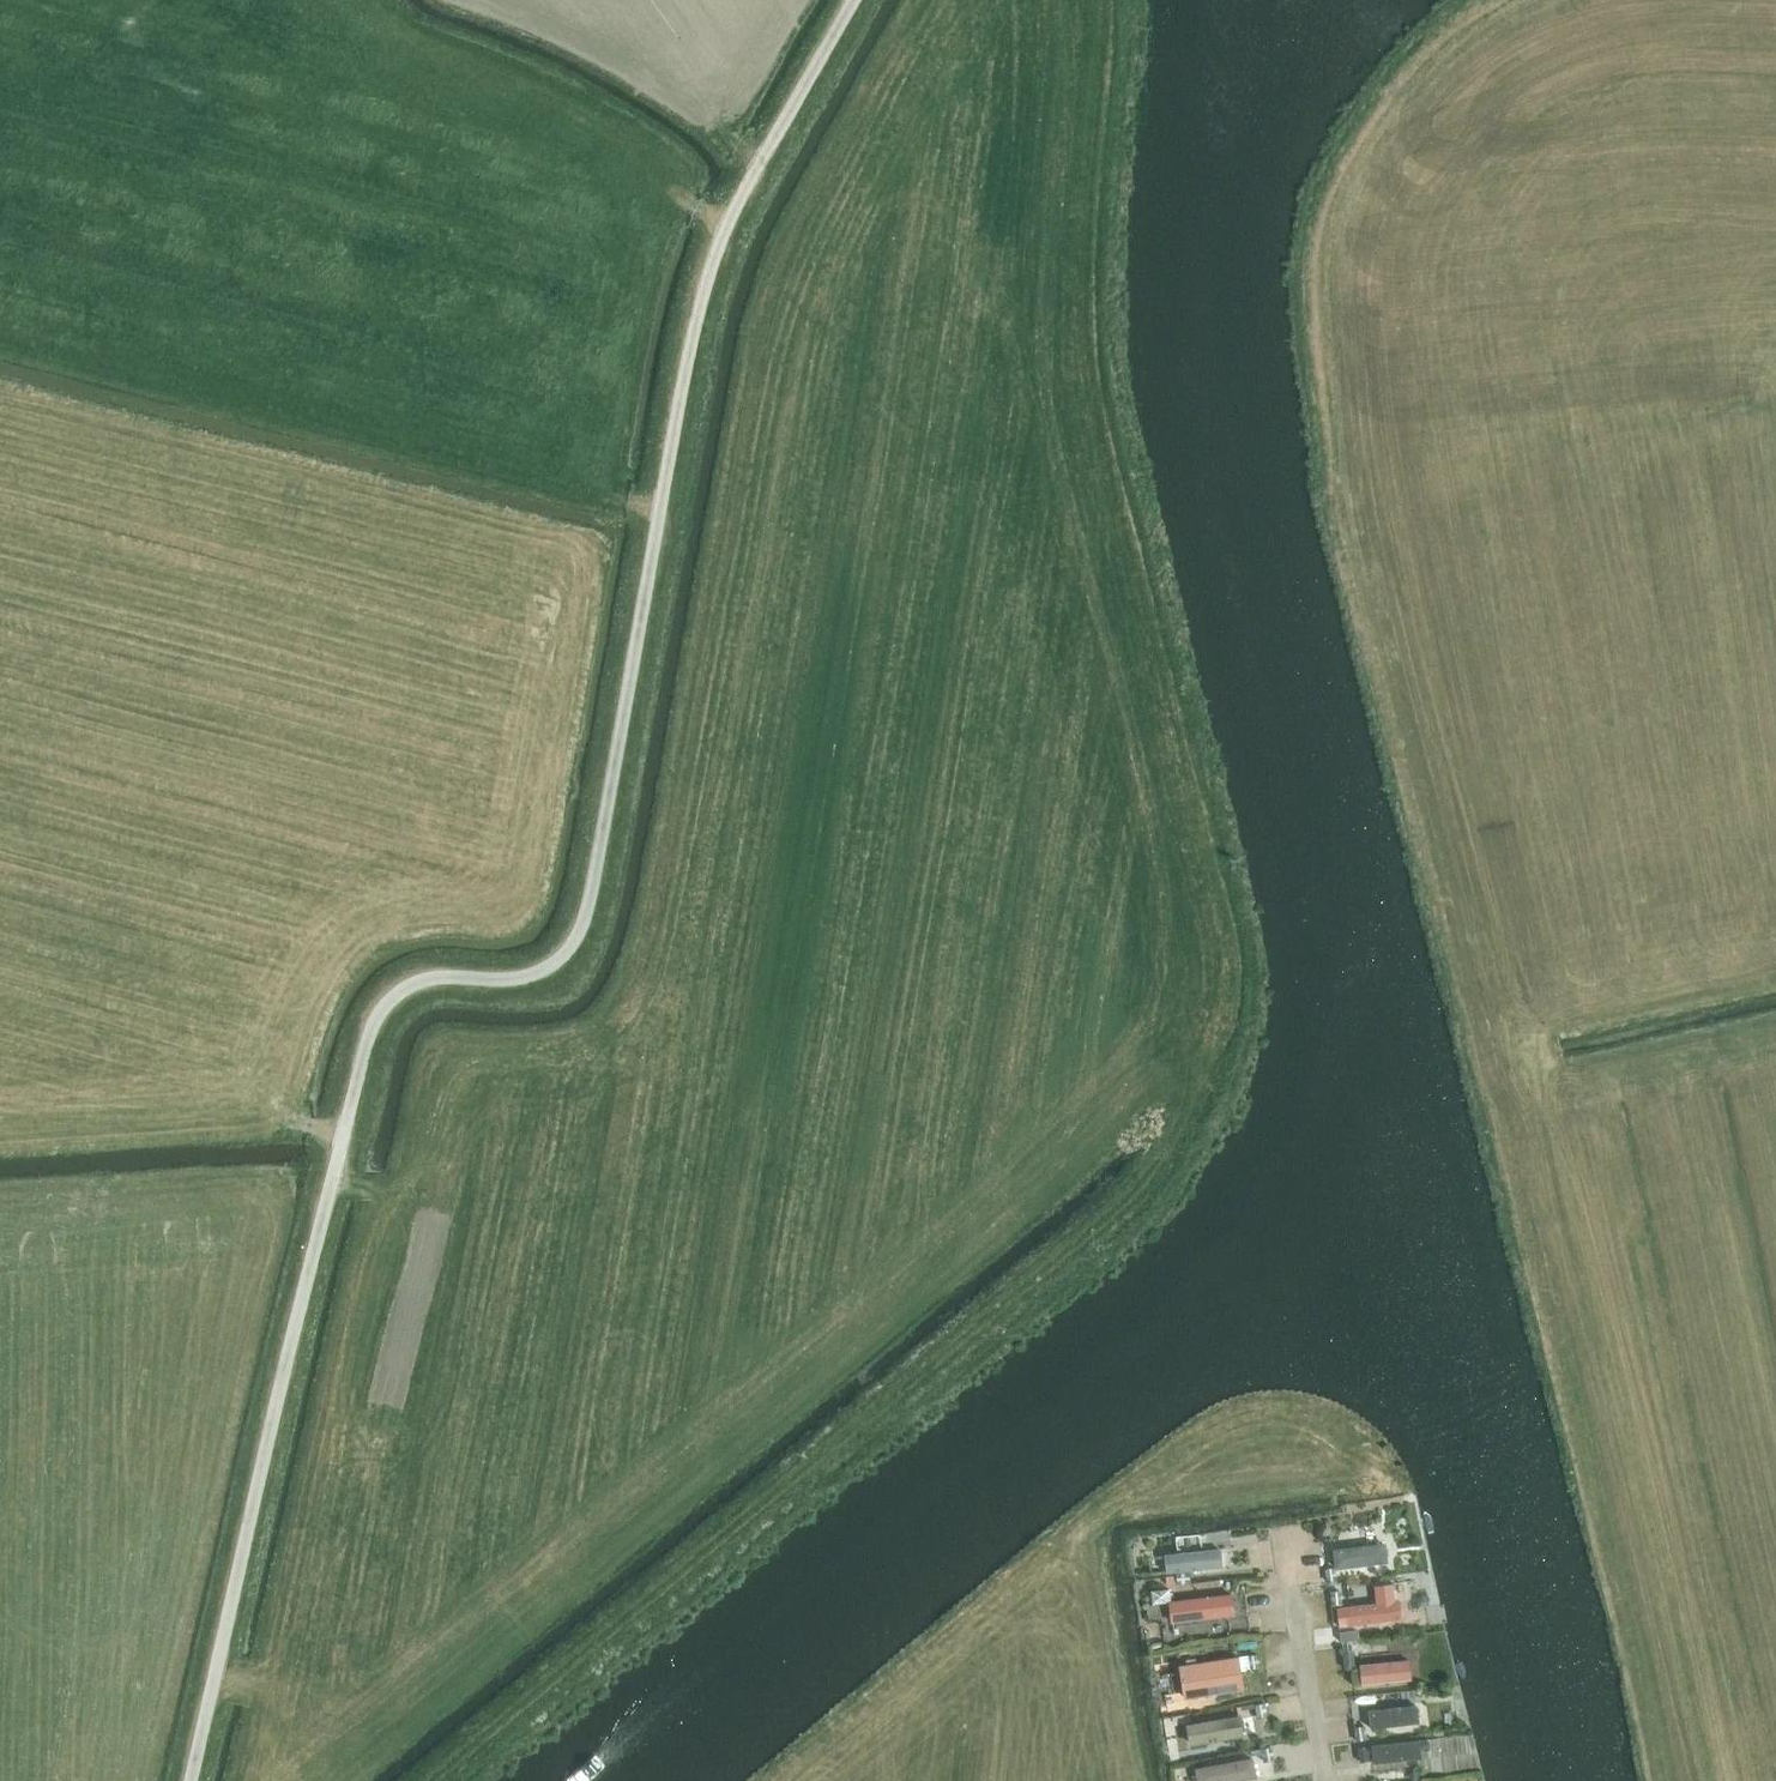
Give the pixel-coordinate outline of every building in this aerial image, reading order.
[(1385,1542),(1331,1549),(1334,1569),(1388,1562),(1385,1542)] [(1220,1548),(1163,1554),(1165,1572),(1222,1566),(1220,1548)] [(1334,1569),(1326,1570),(1328,1582),(1336,1581),(1334,1569)] [(1176,1577),(1177,1584),(1189,1583),(1188,1574),(1176,1575),(1176,1577)] [(1177,1584),(1176,1577),(1166,1578),(1166,1585),(1177,1584)] [(1377,1600),(1344,1604),(1345,1623),(1401,1617),(1399,1598),(1395,1598),(1393,1581),(1375,1583),(1377,1600)] [(1332,1605),(1342,1605),(1340,1592),(1331,1593),(1332,1605)] [(1232,1593),(1167,1601),(1170,1623),(1235,1615),(1232,1593)] [(1340,1642),(1359,1640),(1358,1630),(1339,1632),(1340,1642)] [(1237,1653),(1177,1663),(1182,1696),(1243,1686),(1237,1653)] [(1354,1669),(1353,1653),(1343,1654),(1345,1670),(1354,1669)] [(1247,1657),(1249,1670),(1259,1668),(1257,1656),(1247,1657)] [(1409,1659),(1358,1664),(1360,1684),(1411,1679),(1409,1659)] [(1264,1704),(1255,1706),(1256,1708),(1257,1717),(1266,1716),(1264,1704)] [(1420,1704),(1368,1711),(1370,1728),(1422,1722),(1420,1704)] [(1239,1714),(1185,1723),(1188,1744),(1242,1735),(1239,1714)] [(1354,1729),(1356,1741),(1366,1740),(1364,1728),(1354,1729)] [(1419,1740),(1371,1745),(1373,1763),(1421,1758),(1419,1740)] [(1271,1748),(1262,1750),(1264,1762),(1273,1760),(1271,1748)] [(1357,1750),(1359,1762),(1369,1760),(1367,1749),(1357,1750)] [(1194,1768),(1196,1780),(1241,1780),(1256,1778),(1252,1757),(1194,1768)]
